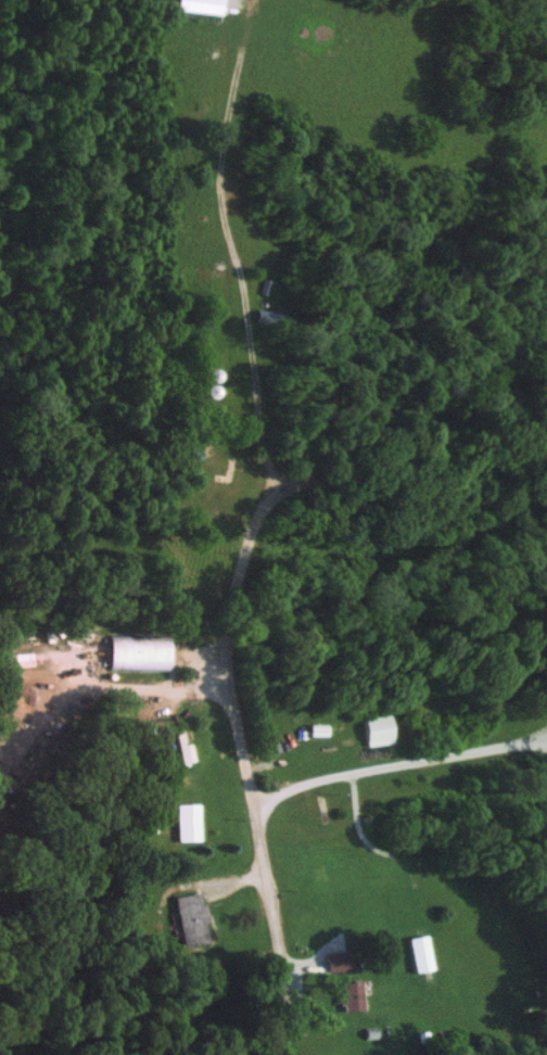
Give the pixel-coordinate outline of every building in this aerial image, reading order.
[(224,0),(180,0),(179,9),(223,13),(224,0)] [(111,669),(171,669),(171,634),(110,635),(111,669)] [(32,652),(4,653),(4,665),(33,665),(32,652)] [(366,716),(368,745),(394,743),(392,714),(366,716)] [(200,803),(177,804),(178,841),(201,840),(200,803)] [(174,896),(183,945),(210,940),(204,906),(201,906),(199,892),(174,896)] [(434,969),(428,934),(410,938),(416,972),(434,969)] [(327,951),(328,971),(353,971),(352,951),(327,951)] [(363,983),(343,983),(344,1009),(364,1009),(363,983)]
